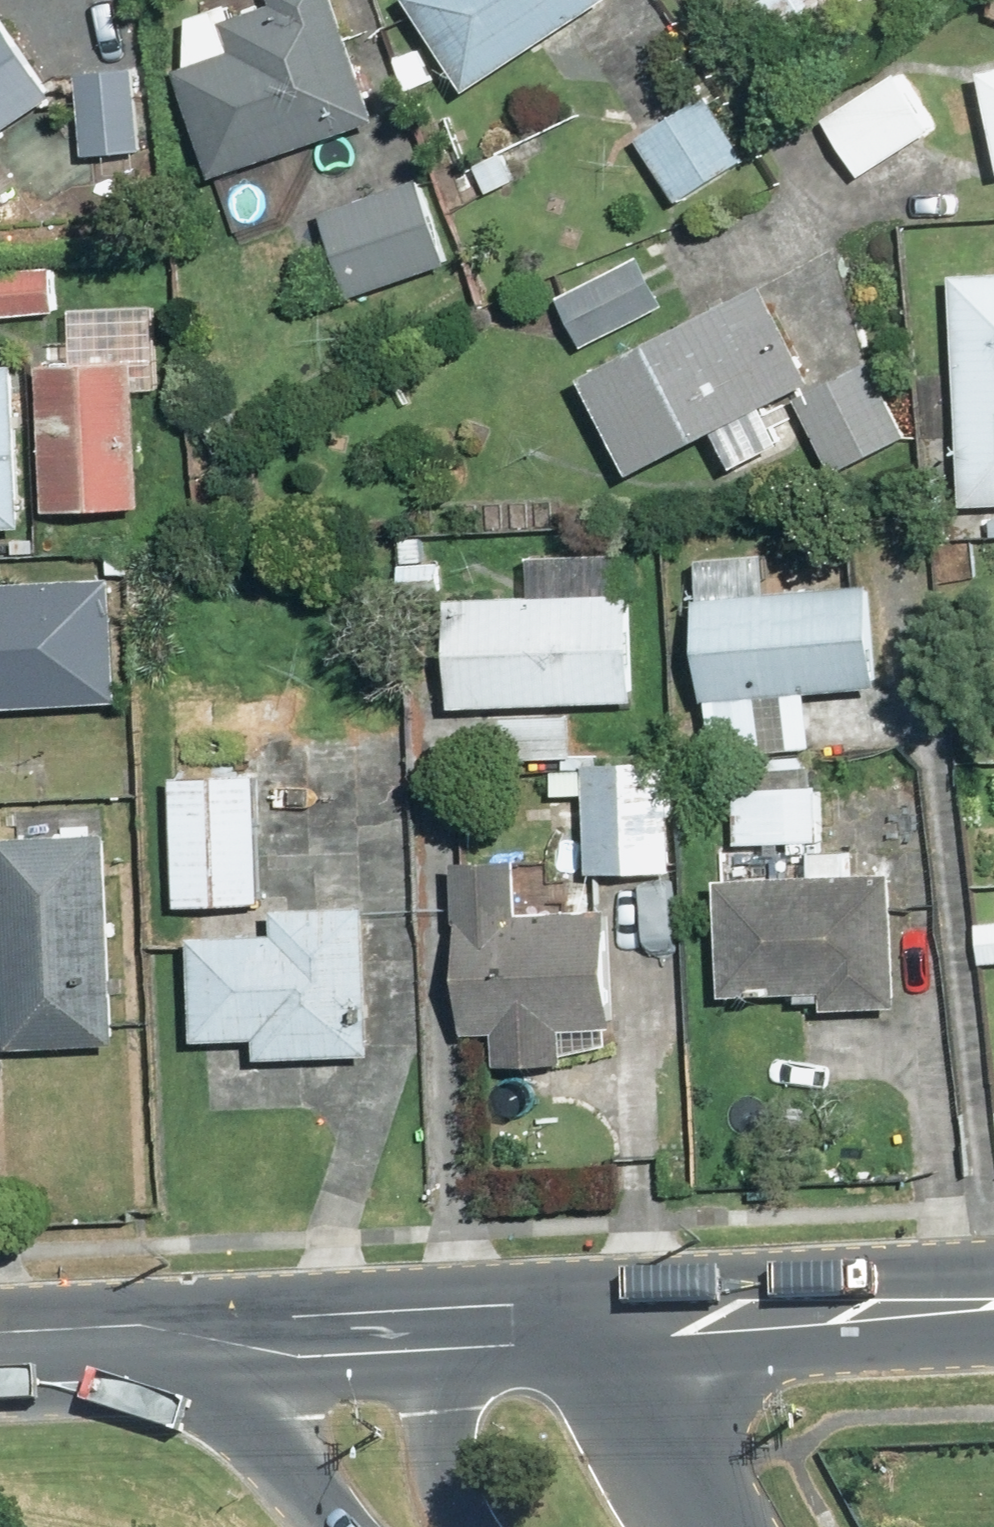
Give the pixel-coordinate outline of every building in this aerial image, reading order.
[(346,0),(285,0),(286,4),(233,24),(245,54),(195,73),(235,179),(392,118),(346,0)] [(475,80),(610,0),(428,0),(475,80)] [(801,76),(901,12),(893,0),(752,0),(801,76)] [(61,93),(9,9),(0,14),(0,130),(61,93)] [(985,69),(987,78),(993,109),(993,67),(985,69)] [(145,71),(85,75),(91,160),(151,156),(145,71)] [(904,75),(832,117),(867,178),(939,136),(904,75)] [(712,96),(645,136),(682,197),(749,157),(712,96)] [(425,174),(326,211),(359,297),(458,260),(425,174)] [(650,255),(568,290),(590,340),(672,304),(650,255)] [(956,275),(970,512),(993,511),(993,273),(956,275)] [(593,374),(596,379),(637,472),(723,434),(742,477),(797,453),(777,408),(826,386),(783,289),(593,374)] [(82,342),(83,364),(51,366),(56,505),(161,501),(156,362),(137,363),(136,340),(82,342)] [(33,361),(0,362),(0,529),(39,527),(33,361)] [(878,369),(805,403),(837,470),(909,435),(878,369)] [(711,749),(719,749),(824,748),(824,695),(891,695),(890,593),(765,593),(765,562),(710,562),(711,749)] [(0,585),(0,713),(130,714),(130,585),(0,585)] [(643,588),(458,596),(463,704),(648,696),(643,588)] [(579,720),(516,721),(516,755),(579,754),(579,720)] [(829,762),(744,758),(741,834),(826,837),(829,762)] [(681,763),(592,764),(593,870),(682,869),(681,763)] [(274,775),(184,775),(184,907),(274,907),(274,775)] [(128,822),(9,824),(12,1047),(131,1046),(128,822)] [(537,859),(469,859),(471,1029),(523,1028),(523,1067),(568,1067),(568,1023),(624,1022),(623,907),(538,908),(537,859)] [(910,873),(731,879),(735,995),(914,989),(910,873)] [(976,898),(982,962),(993,961),(993,896),(976,898)] [(283,931),(204,935),(209,1036),(263,1033),(265,1071),(380,1065),(372,907),(283,911),(283,931)]
